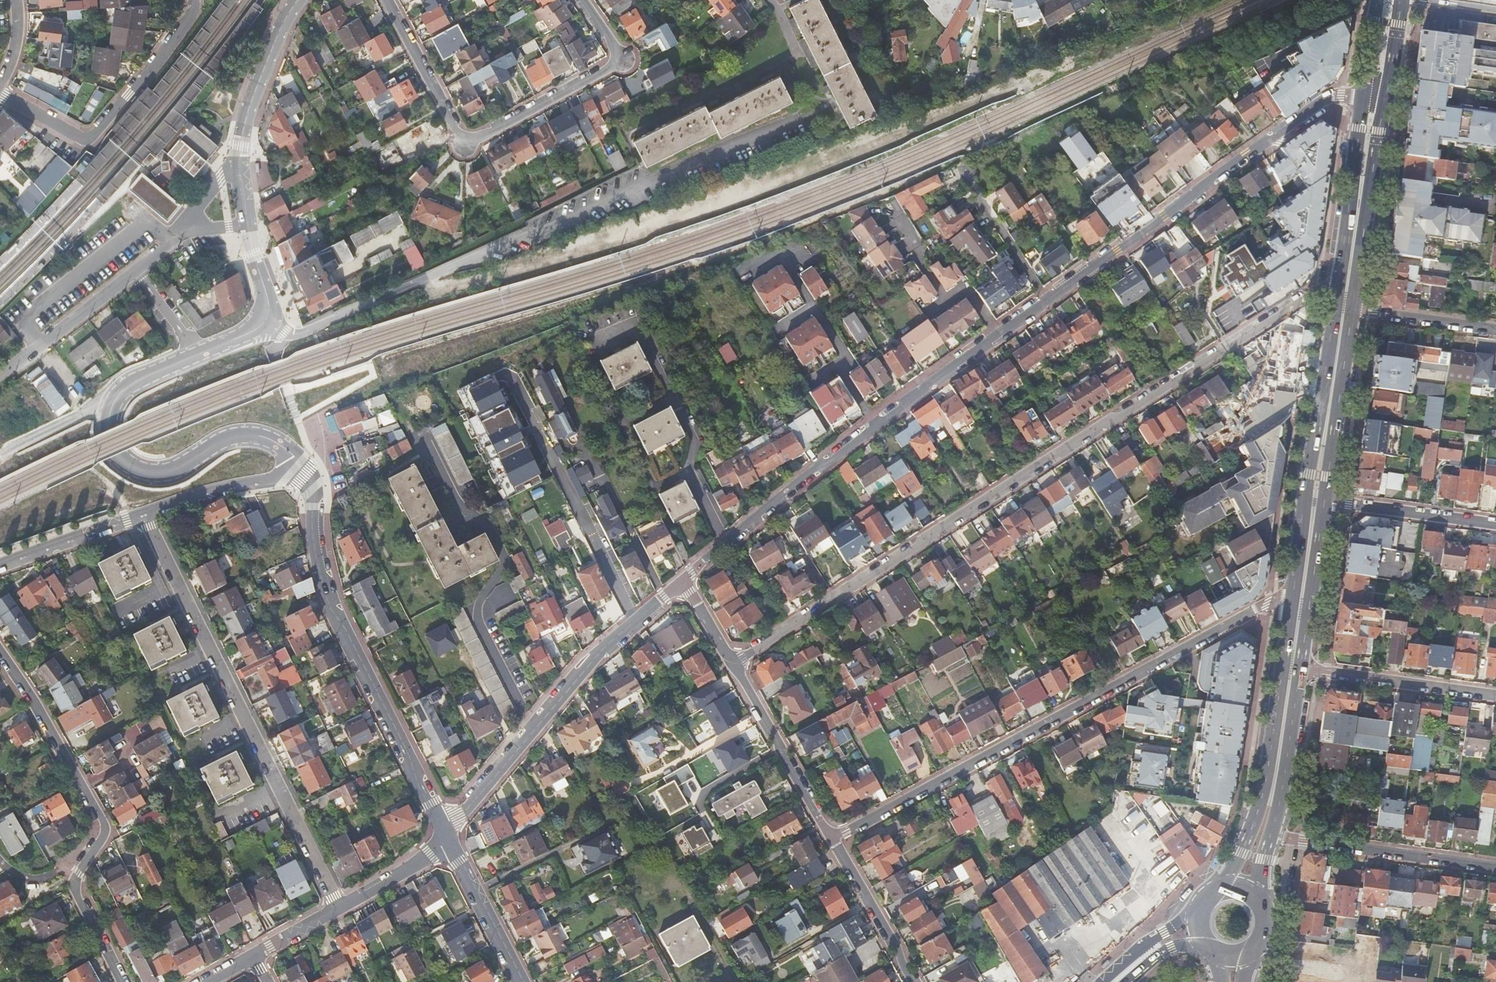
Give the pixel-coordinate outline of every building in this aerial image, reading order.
[(112,129),(115,133),(102,149),(80,174),(63,194),(55,204),(61,209),(75,195),(87,183),(97,171),(109,157),(117,148),(130,133),(140,122),(149,111),(156,102),(164,92),(173,81),(182,70),(190,60),(199,48),(209,35),(217,25),(230,8),(235,0),(222,0),(221,1),(208,17),(193,37),(180,53),(165,72),(151,90),(147,87),(112,129)] [(96,8),(96,0),(81,0),(81,1),(65,1),(66,7),(58,7),(58,10),(96,8)] [(420,13),(429,8),(429,10),(443,3),(442,0),(437,0),(435,1),(435,0),(413,0),(420,13)] [(558,0),(553,0),(537,9),(533,11),(540,21),(543,19),(550,30),(555,27),(558,26),(557,25),(571,15),(563,4),(561,5),(558,0)] [(634,6),(629,0),(606,0),(616,16),(634,6)] [(721,14),(735,5),(732,0),(710,0),(721,14)] [(874,117),(873,115),(876,113),(818,0),(803,0),(789,7),(794,18),(789,20),(794,30),(799,27),(804,38),(799,41),(813,67),(817,64),(828,85),(823,87),(839,119),(844,117),(849,127),(853,125),(870,117),(870,118),(874,117)] [(930,6),(928,8),(932,13),(934,12),(945,24),(956,5),(957,3),(959,0),(924,0),(930,6)] [(936,42),(944,47),(941,53),(942,62),(959,58),(956,41),(953,39),(968,12),(975,16),(978,0),(976,0),(959,0),(957,3),(956,5),(958,6),(943,33),(941,32),(941,33),(936,42)] [(986,7),(1013,11),(1011,0),(987,0),(986,7)] [(1047,26),(1073,10),(1067,0),(1049,0),(1038,7),(1047,26)] [(1073,10),(1090,0),(1067,0),(1073,10)] [(87,207),(74,221),(80,227),(85,222),(96,211),(108,199),(119,187),(130,175),(143,161),(148,165),(155,157),(162,149),(165,151),(193,175),(206,160),(218,146),(187,119),(186,108),(198,93),(208,81),(215,71),(226,57),(234,47),(245,32),(253,22),(262,8),(254,2),(248,11),(239,23),(230,36),(218,50),(211,60),(199,75),(191,86),(181,98),(171,111),(162,122),(154,132),(143,144),(134,155),(124,166),(112,180),(99,194),(87,207)] [(1153,12),(1161,8),(1159,3),(1150,7),(1153,12)] [(534,4),(510,17),(512,22),(524,15),(533,11),(537,9),(534,4)] [(147,5),(119,6),(113,7),(108,25),(141,30),(147,5)] [(320,16),(329,33),(336,29),(347,23),(338,6),(320,16)] [(448,23),(438,6),(421,15),(430,33),(448,23)] [(633,40),(648,32),(635,9),(620,17),(633,40)] [(714,22),(731,42),(747,30),(731,9),(722,16),(714,22)] [(1447,35),(1495,42),(1495,17),(1463,12),(1461,31),(1448,29),(1447,35)] [(1272,80),(1265,84),(1266,87),(1281,111),(1284,117),(1334,80),(1342,66),(1350,16),(1296,41),(1302,50),(1299,52),(1297,50),(1286,56),(1293,66),(1285,71),(1284,68),(1270,77),(1272,80)] [(359,17),(356,18),(368,40),(371,39),(359,17)] [(510,17),(497,24),(499,29),(500,29),(504,27),(512,22),(510,17)] [(356,18),(347,23),(336,29),(348,51),(364,42),(368,40),(356,18)] [(497,24),(493,18),(486,22),(492,33),(499,29),(497,24)] [(56,41),(59,42),(61,24),(58,24),(58,20),(51,20),(51,23),(42,22),(39,39),(56,41)] [(567,22),(566,21),(558,26),(555,27),(565,45),(576,40),(576,39),(569,26),(568,27),(566,23),(567,22)] [(633,40),(629,42),(631,43),(632,44),(633,45),(634,46),(635,46),(635,47),(636,47),(636,48),(645,43),(648,47),(647,48),(651,54),(668,45),(662,33),(670,29),(666,22),(653,29),(648,32),(633,40)] [(468,46),(456,24),(434,36),(446,58),(455,53),(468,46)] [(135,51),(141,30),(108,25),(103,47),(135,51)] [(500,29),(499,29),(504,38),(511,51),(515,49),(504,27),(500,29)] [(892,30),(897,61),(907,59),(905,42),(908,41),(906,27),(892,30)] [(392,50),(382,32),(371,39),(368,40),(364,42),(374,60),(392,50)] [(434,36),(431,38),(443,60),(446,58),(434,36)] [(515,49),(511,51),(516,61),(522,58),(519,53),(535,44),(533,39),(515,49)] [(576,40),(565,45),(579,71),(586,67),(582,60),(595,52),(591,45),(584,49),(581,44),(579,45),(576,40)] [(75,67),(77,44),(59,42),(56,41),(53,64),(75,67)] [(319,43),(309,49),(311,51),(319,66),(329,61),(319,43)] [(473,43),(468,46),(455,53),(467,75),(484,65),(473,43)] [(548,67),(553,76),(554,76),(553,73),(567,65),(568,68),(570,67),(568,65),(568,64),(558,46),(541,54),(548,67)] [(120,49),(97,47),(94,72),(119,75),(120,65),(118,65),(120,49)] [(319,66),(311,51),(295,60),(305,78),(321,69),(319,66)] [(516,61),(511,51),(490,62),(489,63),(494,72),(494,73),(516,61)] [(967,73),(975,74),(977,62),(978,59),(969,58),(967,73)] [(650,79),(654,88),(665,82),(674,77),(666,61),(647,71),(651,79),(650,79)] [(494,72),(489,63),(484,65),(467,75),(472,84),(494,72)] [(1495,92),(1495,67),(1488,66),(1484,91),(1495,92)] [(55,79),(57,73),(37,67),(28,83),(48,94),(44,103),(48,105),(60,81),(55,79)] [(534,87),(553,76),(548,67),(530,77),(534,87)] [(354,80),(366,101),(378,94),(380,93),(381,93),(385,90),(381,83),(373,70),(354,80)] [(494,73),(494,72),(472,84),(476,93),(490,85),(491,86),(499,82),(498,79),(494,73)] [(81,81),(57,73),(55,79),(60,81),(48,105),(65,115),(72,102),(75,97),(83,81),(81,81)] [(399,73),(381,83),(385,90),(389,88),(404,81),(399,73)] [(472,84),(467,75),(459,79),(465,90),(457,94),(468,114),(484,106),(476,93),(472,84)] [(704,105),(633,141),(646,166),(717,130),(720,137),(792,101),(779,76),(708,112),(704,105)] [(417,96),(407,79),(404,81),(389,88),(399,105),(417,96)] [(98,86),(83,81),(75,97),(72,102),(85,109),(81,116),(88,119),(103,93),(97,89),(98,86)] [(592,99),(597,109),(626,94),(623,88),(620,89),(616,81),(602,89),(604,93),(592,99)] [(1414,81),(1403,155),(1405,155),(1436,160),(1439,140),(1454,142),(1466,144),(1495,148),(1495,113),(1471,109),(1459,107),(1444,105),(1445,97),(1447,85),(1414,81)] [(28,83),(24,92),(44,103),(48,94),(28,83)] [(501,86),(508,98),(515,94),(509,83),(501,86)] [(1254,95),(1262,107),(1266,105),(1274,116),(1281,111),(1266,87),(1254,95)] [(1250,95),(1234,106),(1245,123),(1264,110),(1262,107),(1254,95),(1253,93),(1250,95)] [(288,94),(277,100),(278,102),(286,117),(300,110),(292,95),(289,96),(288,94)] [(594,119),(601,115),(600,115),(597,109),(592,99),(592,98),(581,104),(589,121),(594,119)] [(276,143),(279,149),(292,141),(298,138),(286,117),(278,102),(266,133),(269,137),(276,143)] [(581,104),(569,110),(571,113),(574,120),(578,127),(585,124),(589,121),(581,104)] [(1181,128),(1183,131),(1191,125),(1188,121),(1195,116),(1190,109),(1183,115),(1176,106),(1169,111),(1181,128)] [(378,115),(382,121),(396,113),(392,107),(378,115)] [(1085,110),(1082,107),(1073,111),(1076,115),(1085,110)] [(1,147),(7,141),(8,142),(16,133),(21,137),(27,131),(26,130),(3,111),(0,114),(0,146),(1,147)] [(1221,138),(1227,145),(1234,139),(1232,137),(1237,132),(1238,132),(1238,131),(1237,132),(1228,120),(1227,120),(1219,111),(1212,116),(1207,120),(1207,121),(1208,122),(1215,130),(1221,138)] [(396,113),(382,121),(389,135),(406,125),(398,112),(396,113)] [(565,116),(568,123),(574,120),(571,113),(565,116)] [(599,129),(594,119),(589,121),(595,131),(599,129)] [(572,130),(578,127),(574,120),(568,123),(572,130)] [(589,121),(585,124),(590,133),(595,131),(589,121)] [(1187,136),(1199,151),(1209,143),(1211,145),(1221,138),(1215,130),(1208,122),(1207,121),(1196,129),(1187,136)] [(535,153),(536,153),(558,142),(547,122),(534,129),(535,132),(527,137),(535,153)] [(1266,308),(1303,285),(1313,270),(1333,132),(1318,123),(1278,149),(1284,158),(1268,168),(1278,184),(1294,173),(1305,190),(1272,211),(1284,229),(1268,240),(1266,242),(1273,255),(1254,266),(1243,247),(1227,257),(1231,263),(1225,267),(1229,273),(1224,275),(1231,286),(1236,295),(1261,279),(1270,293),(1260,300),(1266,308)] [(1185,133),(1187,136),(1196,129),(1193,126),(1185,133)] [(427,127),(411,136),(418,148),(436,139),(435,136),(433,137),(427,127)] [(1169,138),(1175,133),(1171,127),(1165,132),(1169,138)] [(1078,128),(1059,142),(1079,169),(1097,155),(1078,128)] [(1187,160),(1199,151),(1187,136),(1185,133),(1183,131),(1181,128),(1175,133),(1169,138),(1187,160)] [(1169,138),(1164,132),(1158,137),(1163,143),(1169,138)] [(507,144),(515,161),(517,163),(535,153),(527,137),(526,134),(507,144)] [(309,176),(316,173),(298,138),(292,141),(296,147),(287,151),(293,162),(302,157),(304,161),(302,162),(309,176)] [(1163,143),(1157,148),(1160,152),(1172,167),(1174,170),(1186,161),(1169,138),(1163,143)] [(6,152),(8,155),(13,160),(25,148),(17,140),(6,152)] [(376,141),(363,148),(367,155),(380,148),(376,141)] [(507,144),(506,142),(486,153),(496,171),(515,161),(507,144)] [(6,152),(1,147),(0,146),(0,163),(8,155),(6,152)] [(162,149),(155,157),(158,160),(165,151),(162,149)] [(1134,177),(1149,197),(1159,190),(1157,187),(1160,185),(1159,185),(1167,179),(1165,176),(1168,174),(1166,172),(1172,167),(1160,152),(1151,159),(1146,159),(1150,165),(1134,177)] [(1405,155),(1401,180),(1432,184),(1436,185),(1437,178),(1454,181),(1457,162),(1436,160),(1405,155)] [(33,171),(19,156),(15,160),(28,175),(33,171)] [(34,183),(46,197),(72,168),(58,156),(34,183)] [(612,166),(615,171),(627,166),(622,157),(611,163),(612,166)] [(1131,173),(1134,177),(1150,165),(1146,159),(1129,170),(1131,173)] [(409,177),(422,189),(433,177),(420,165),(409,177)] [(161,166),(151,172),(154,175),(161,170),(161,166)] [(497,185),(488,166),(467,176),(477,195),(497,185)] [(601,171),(604,177),(615,171),(612,166),(601,171)] [(1271,183),(1259,166),(1239,180),(1251,197),(1271,183)] [(573,173),(581,188),(604,177),(601,171),(600,169),(585,176),(581,169),(573,173)] [(1119,173),(1088,195),(1112,227),(1142,205),(1125,182),(1119,173)] [(1131,173),(1123,179),(1125,182),(1142,205),(1151,199),(1149,197),(1134,177),(1131,173)] [(282,185),(284,190),(295,184),(301,181),(304,179),(302,175),(282,185)] [(912,187),(894,195),(901,207),(902,207),(906,205),(915,220),(928,211),(919,197),(941,186),(936,176),(912,187)] [(1400,180),(1389,254),(1423,259),(1439,261),(1442,238),(1455,240),(1461,241),(1471,242),(1477,243),(1480,244),(1485,214),(1470,212),(1470,210),(1467,209),(1462,208),(1451,207),(1447,206),(1443,206),(1443,208),(1432,207),(1429,206),(1430,200),(1430,199),(1432,184),(1401,180),(1400,180)] [(305,188),(301,181),(295,184),(299,191),(305,188)] [(995,192),(1009,214),(1024,204),(1010,182),(995,192)] [(512,213),(515,221),(540,209),(528,186),(524,188),(531,204),(512,213)] [(271,222),(286,215),(289,213),(280,195),(262,205),(271,222)] [(421,197),(413,217),(452,233),(460,214),(421,197)] [(1024,204),(1009,214),(1015,222),(1026,215),(1025,212),(1029,209),(1029,208),(1026,203),(1024,204)] [(1035,204),(1029,208),(1029,209),(1035,218),(1033,219),(1037,226),(1046,220),(1035,204)] [(1223,204),(1213,211),(1225,227),(1235,220),(1223,204)] [(302,212),(300,207),(293,211),(295,216),(302,212)] [(865,207),(852,212),(869,236),(880,229),(875,222),(873,223),(870,218),(865,207)] [(945,210),(943,212),(949,220),(951,218),(945,210)] [(402,222),(396,211),(349,235),(356,247),(402,222)] [(1225,227),(1213,211),(1191,227),(1203,243),(1225,227)] [(852,212),(849,213),(855,228),(851,231),(860,243),(869,236),(852,212)] [(949,220),(943,212),(933,218),(940,228),(938,229),(945,240),(972,221),(965,212),(953,221),(951,218),(949,220)] [(1095,212),(1075,225),(1088,243),(1107,230),(1095,212)] [(271,222),(268,224),(277,240),(294,231),(286,215),(271,222)] [(1051,225),(1059,220),(1056,216),(1048,221),(1051,225)] [(972,222),(950,240),(957,249),(965,243),(981,265),(996,255),(989,245),(980,232),(972,222)] [(1175,224),(1166,231),(1177,247),(1188,240),(1175,224)] [(307,232),(306,229),(278,244),(286,269),(312,255),(301,236),(307,232)] [(880,229),(869,236),(878,248),(886,242),(883,237),(885,236),(880,229)] [(5,241),(9,238),(3,231),(0,234),(0,235),(5,241)] [(1164,232),(1152,241),(1157,249),(1158,250),(1170,242),(1164,232)] [(878,248),(869,236),(860,243),(868,255),(878,248)] [(403,250),(414,245),(410,238),(399,243),(403,250)] [(445,247),(448,254),(463,246),(463,238),(445,247)] [(312,255),(286,269),(295,292),(301,289),(305,298),(330,286),(321,266),(335,259),(338,265),(341,264),(353,258),(351,254),(353,253),(351,249),(349,250),(343,239),(324,249),(312,255)] [(886,242),(878,248),(886,260),(897,253),(893,247),(892,246),(890,247),(886,242)] [(425,264),(415,244),(414,245),(403,250),(402,250),(413,270),(425,264)] [(1063,247),(1061,244),(1048,253),(1040,260),(1051,276),(1060,269),(1057,265),(1069,256),(1063,247)] [(1180,260),(1169,267),(1174,275),(1190,265),(1201,258),(1191,244),(1188,245),(1191,250),(1187,252),(1189,254),(1180,260)] [(886,260),(878,248),(868,255),(876,267),(886,260)] [(369,267),(391,256),(388,249),(365,260),(369,267)] [(1158,250),(1157,249),(1139,261),(1151,279),(1169,267),(1165,261),(1158,250)] [(1209,252),(1201,258),(1203,260),(1211,255),(1209,252)] [(886,260),(894,272),(903,266),(900,261),(902,259),(901,258),(897,253),(886,260)] [(1165,261),(1169,267),(1180,260),(1174,257),(1170,260),(1169,258),(1165,261)] [(1439,261),(1423,259),(1422,267),(1447,271),(1447,266),(1449,266),(1450,263),(1439,261)] [(885,279),(894,272),(886,260),(876,267),(885,279)] [(931,268),(945,290),(964,278),(955,264),(946,270),(943,268),(939,263),(931,268)] [(1428,285),(1432,285),(1445,287),(1446,279),(1417,275),(1418,267),(1388,263),(1386,280),(1422,284),(1428,285)] [(987,285),(976,293),(992,315),(1026,290),(1008,264),(993,275),(995,279),(997,281),(989,287),(987,285)] [(1190,265),(1174,275),(1183,289),(1199,278),(1190,265)] [(767,273),(769,275),(779,268),(778,266),(767,273)] [(765,277),(755,284),(752,286),(770,313),(771,312),(782,305),(791,299),(797,295),(799,294),(782,267),(779,268),(769,275),(765,277)] [(800,274),(802,277),(813,270),(812,267),(800,274)] [(1128,280),(1112,290),(1119,301),(1123,307),(1149,290),(1135,268),(1125,275),(1128,280)] [(813,270),(802,277),(801,278),(815,300),(819,297),(829,291),(815,269),(813,270)] [(246,303),(238,273),(215,285),(221,309),(202,319),(189,300),(178,305),(197,330),(246,303)] [(754,281),(755,284),(765,277),(763,275),(754,281)] [(906,289),(914,300),(920,296),(924,303),(937,295),(924,277),(912,284),(911,282),(904,286),(906,289)] [(995,279),(987,285),(989,287),(997,281),(995,279)] [(1420,294),(1420,292),(1422,284),(1386,280),(1385,283),(1383,297),(1390,305),(1398,306),(1404,307),(1405,304),(1402,303),(1405,288),(1408,288),(1407,292),(1420,294)] [(1473,290),(1491,290),(1491,281),(1473,281),(1473,290)] [(335,283),(330,286),(305,298),(303,299),(310,312),(342,297),(335,283)] [(1383,297),(1385,283),(1384,288),(1380,287),(1378,298),(1384,305),(1398,307),(1398,306),(1390,305),(1383,297)] [(1445,287),(1432,285),(1429,306),(1442,308),(1442,303),(1445,304),(1446,297),(1443,297),(1445,287)] [(1408,308),(1417,309),(1418,301),(1409,299),(1408,308)] [(960,304),(954,308),(958,315),(966,327),(968,329),(974,325),(973,323),(978,319),(966,300),(960,304)] [(1059,304),(1053,309),(1054,311),(1060,320),(1061,321),(1067,317),(1059,304)] [(947,312),(942,316),(954,335),(959,331),(961,334),(968,329),(966,327),(958,315),(954,308),(947,312)] [(131,334),(135,339),(151,327),(139,311),(123,323),(131,334)] [(868,335),(855,313),(843,320),(857,342),(868,335)] [(1088,313),(1073,323),(1084,340),(1086,343),(1091,339),(1089,336),(1099,330),(1088,313)] [(936,320),(930,324),(942,343),(954,335),(942,316),(936,320)] [(98,333),(111,350),(120,343),(131,334),(123,323),(118,317),(98,333)] [(799,329),(789,336),(785,338),(803,365),(805,364),(815,357),(825,351),(831,347),(832,346),(815,319),(812,321),(802,327),(799,329)] [(801,325),(802,327),(812,321),(811,319),(801,325)] [(22,343),(4,320),(0,323),(0,344),(9,337),(16,347),(22,343)] [(1061,321),(1060,320),(1046,329),(1047,331),(1061,322),(1061,321)] [(920,326),(900,340),(915,361),(923,356),(935,348),(942,343),(930,324),(928,321),(920,326)] [(1047,331),(1059,351),(1074,342),(1061,322),(1047,331)] [(1144,326),(1137,330),(1140,334),(1145,341),(1151,337),(1144,326)] [(788,334),(789,336),(799,329),(798,327),(788,334)] [(1185,328),(1177,334),(1189,353),(1197,347),(1185,328)] [(1034,336),(1035,339),(1047,331),(1046,329),(1034,336)] [(1035,339),(1032,341),(1032,343),(1042,358),(1044,360),(1059,351),(1047,331),(1035,339)] [(1172,332),(1156,342),(1166,358),(1182,348),(1172,332)] [(92,336),(69,355),(80,369),(103,350),(92,336)] [(1121,341),(1113,347),(1125,366),(1129,373),(1138,367),(1121,341)] [(727,343),(718,349),(727,363),(736,358),(727,343)] [(1023,371),(1042,358),(1032,343),(1027,346),(1029,348),(1021,352),(1020,350),(1013,355),(1023,371)] [(1388,343),(1386,357),(1403,360),(1405,345),(1388,343)] [(1482,357),(1487,357),(1486,367),(1495,368),(1495,360),(1495,345),(1484,343),(1482,357)] [(637,344),(600,363),(614,390),(651,371),(641,351),(637,344)] [(901,345),(883,357),(896,378),(912,368),(906,358),(908,356),(901,345)] [(1405,345),(1403,360),(1415,362),(1420,362),(1422,348),(1405,345)] [(1440,350),(1422,348),(1420,362),(1438,365),(1448,366),(1450,355),(1439,353),(1440,350)] [(1448,366),(1446,379),(1471,382),(1475,355),(1460,353),(1460,352),(1450,351),(1448,366)] [(1372,383),(1371,388),(1411,394),(1412,388),(1413,385),(1414,385),(1414,382),(1414,378),(1414,375),(1414,374),(1415,362),(1403,360),(1386,357),(1374,356),(1372,370),(1372,371),(1372,372),(1372,373),(1372,374),(1372,375),(1372,376),(1372,378),(1372,379),(1372,383)] [(815,357),(805,364),(806,367),(817,360),(815,357)] [(877,359),(863,370),(875,389),(889,379),(884,372),(885,372),(877,359)] [(1020,378),(1009,361),(996,369),(1009,389),(1015,385),(1013,382),(1020,378)] [(1102,386),(1107,395),(1108,395),(1110,395),(1115,392),(1115,390),(1133,379),(1129,373),(1125,366),(1117,371),(1120,375),(1102,386)] [(548,422),(556,439),(563,436),(565,439),(576,433),(563,407),(558,409),(557,407),(562,404),(561,403),(559,404),(558,402),(560,400),(554,388),(561,385),(553,369),(544,374),(541,369),(538,370),(533,368),(530,370),(534,379),(547,403),(550,402),(556,413),(555,413),(553,417),(554,419),(548,422)] [(863,370),(862,369),(860,370),(851,376),(850,377),(851,379),(864,398),(868,395),(870,398),(878,393),(875,389),(863,370)] [(983,377),(978,369),(978,370),(975,369),(971,372),(970,375),(955,384),(966,402),(976,396),(974,394),(985,388),(986,391),(985,391),(992,403),(997,400),(994,394),(983,377)] [(983,377),(994,394),(1001,390),(1002,393),(1009,389),(996,369),(983,377)] [(837,375),(809,393),(809,394),(810,396),(839,378),(837,375)] [(1080,385),(1090,379),(1088,376),(1078,382),(1080,385)] [(1102,386),(1095,376),(1090,379),(1080,385),(1093,405),(1102,399),(1107,395),(1102,386)] [(1199,387),(1208,402),(1225,391),(1216,376),(1199,387)] [(849,415),(859,409),(839,378),(810,396),(830,427),(840,421),(843,419),(846,417),(849,415)] [(493,379),(468,390),(480,415),(504,404),(493,379)] [(1069,388),(1071,391),(1080,385),(1078,382),(1069,388)] [(1420,382),(1420,393),(1445,395),(1446,384),(1420,382)] [(1071,391),(1066,395),(1068,399),(1078,414),(1083,411),(1093,405),(1080,385),(1071,391)] [(1199,387),(1176,402),(1185,417),(1208,402),(1199,387)] [(1375,392),(1372,411),(1391,413),(1391,416),(1398,417),(1399,417),(1400,417),(1401,416),(1401,415),(1404,396),(1396,395),(1375,392)] [(388,403),(383,393),(368,399),(373,408),(388,403)] [(956,393),(938,404),(939,406),(957,395),(956,393)] [(939,406),(953,428),(955,431),(960,428),(960,425),(964,423),(965,424),(973,420),(957,395),(939,406)] [(932,396),(911,411),(922,429),(940,418),(948,431),(953,428),(939,406),(938,404),(932,396)] [(1443,399),(1428,397),(1424,428),(1431,429),(1439,431),(1443,399)] [(1068,399),(1043,416),(1053,430),(1061,425),(1066,422),(1078,414),(1068,399)] [(343,428),(362,422),(361,421),(365,420),(367,417),(365,412),(361,411),(359,412),(357,408),(360,407),(358,405),(356,406),(335,413),(341,428),(342,427),(343,428)] [(1173,407),(1154,419),(1164,436),(1173,430),(1174,432),(1184,426),(1173,407)] [(670,409),(634,428),(647,454),(683,436),(670,409)] [(507,410),(481,422),(516,495),(542,482),(507,410)] [(1022,417),(1020,414),(1012,419),(1027,441),(1033,437),(1035,440),(1037,441),(1047,434),(1032,410),(1022,417)] [(812,412),(809,414),(821,434),(825,432),(812,412)] [(821,434),(809,414),(794,423),(800,432),(794,436),(803,450),(809,446),(808,444),(814,439),(821,434)] [(1441,430),(1464,433),(1465,423),(1465,421),(1442,418),(1441,430)] [(1153,420),(1138,429),(1148,444),(1162,435),(1153,420)] [(1361,453),(1383,456),(1390,456),(1394,424),(1365,420),(1361,453)] [(1281,424),(1280,421),(1271,427),(1256,436),(1243,444),(1251,459),(1247,461),(1251,467),(1248,469),(1239,474),(1240,475),(1241,478),(1237,480),(1236,477),(1222,485),(1221,483),(1210,489),(1211,491),(1185,504),(1183,515),(1186,520),(1183,522),(1191,535),(1236,511),(1235,509),(1239,506),(1242,511),(1243,514),(1241,515),(1244,519),(1240,521),(1244,529),(1274,513),(1271,507),(1275,505),(1272,499),(1276,497),(1274,492),(1277,490),(1275,485),(1278,483),(1276,478),(1280,476),(1277,471),(1281,469),(1278,463),(1282,461),(1279,456),(1283,453),(1279,445),(1277,442),(1280,441),(1281,424)] [(1205,430),(1209,436),(1211,435),(1224,427),(1220,421),(1205,430)] [(364,428),(362,422),(343,428),(345,435),(364,428)] [(1464,433),(1464,434),(1473,435),(1477,435),(1477,434),(1480,435),(1479,436),(1489,437),(1489,431),(1480,429),(1480,431),(1477,431),(1477,425),(1465,423),(1464,433)] [(473,479),(445,424),(435,429),(433,430),(461,485),(463,484),(473,479)] [(1390,456),(1396,457),(1401,425),(1394,424),(1390,456)] [(1424,428),(1415,427),(1414,435),(1430,438),(1431,429),(1424,428)] [(406,438),(401,429),(394,431),(400,441),(406,438)] [(920,459),(935,449),(924,433),(910,442),(920,459)] [(1127,433),(1121,437),(1127,447),(1128,448),(1134,445),(1127,433)] [(772,444),(782,462),(803,450),(794,436),(792,434),(772,444)] [(411,448),(406,438),(400,441),(387,448),(393,459),(402,454),(411,448)] [(360,441),(346,446),(352,464),(363,460),(366,458),(360,441)] [(1186,472),(1190,478),(1214,463),(1204,448),(1200,442),(1193,446),(1203,461),(1186,472)] [(772,444),(747,458),(756,477),(782,462),(772,444)] [(1251,459),(1243,444),(1239,447),(1247,461),(1251,459)] [(1437,448),(1437,445),(1433,444),(1433,447),(1426,447),(1422,478),(1432,479),(1435,457),(1437,448)] [(716,459),(711,450),(705,455),(722,488),(732,483),(739,480),(742,488),(758,480),(756,477),(747,458),(743,450),(742,447),(716,459)] [(1105,461),(1112,472),(1116,479),(1138,465),(1128,448),(1127,447),(1105,461)] [(1461,451),(1437,448),(1435,457),(1460,460),(1461,451)] [(1379,473),(1381,473),(1383,456),(1361,453),(1358,470),(1379,473)] [(604,456),(599,459),(602,466),(607,463),(604,456)] [(867,465),(855,473),(864,487),(886,472),(885,471),(876,456),(866,463),(867,465)] [(1139,467),(1155,491),(1161,500),(1171,493),(1171,494),(1174,494),(1175,487),(1156,456),(1147,462),(1139,467)] [(885,471),(886,472),(895,486),(900,483),(904,488),(899,492),(902,497),(919,487),(902,460),(885,471)] [(847,463),(838,469),(848,484),(857,479),(847,463)] [(586,465),(574,471),(580,484),(593,478),(586,465)] [(1485,465),(1484,474),(1482,484),(1482,485),(1492,487),(1495,487),(1495,467),(1485,465)] [(1079,467),(1058,481),(1069,498),(1090,485),(1079,467)] [(415,469),(410,471),(389,482),(443,589),(465,578),(475,573),(497,562),(485,536),(462,547),(456,550),(415,469)] [(1376,498),(1379,473),(1358,470),(1358,472),(1356,487),(1361,496),(1376,498)] [(1482,484),(1484,474),(1460,470),(1458,481),(1456,499),(1475,502),(1477,483),(1482,484)] [(1092,488),(1105,509),(1127,495),(1116,479),(1112,472),(1099,480),(1100,482),(1092,488)] [(1356,487),(1358,472),(1357,472),(1357,474),(1354,474),(1351,494),(1361,496),(1356,487)] [(1388,474),(1386,487),(1401,489),(1403,476),(1388,474)] [(1418,477),(1408,475),(1406,489),(1416,490),(1418,477)] [(1438,497),(1454,500),(1454,499),(1457,479),(1452,478),(1452,475),(1447,475),(1447,477),(1441,476),(1438,497)] [(684,482),(659,495),(673,522),(698,509),(684,482)] [(1051,520),(1054,525),(1059,522),(1049,506),(1052,505),(1053,506),(1058,503),(1059,506),(1063,504),(1060,500),(1063,498),(1054,484),(1037,494),(1046,509),(1045,509),(1051,520)] [(899,492),(895,487),(889,491),(896,502),(902,497),(899,492)] [(722,491),(713,495),(721,511),(738,503),(733,494),(725,498),(724,495),(722,491)] [(337,497),(337,498),(344,511),(351,507),(344,494),(338,497),(337,497)] [(602,511),(594,515),(600,526),(608,540),(625,531),(619,519),(617,516),(617,515),(613,508),(606,494),(595,499),(602,511)] [(1125,509),(1134,504),(1130,496),(1121,500),(1125,509)] [(877,499),(873,501),(880,513),(884,510),(877,499)] [(1038,499),(1021,509),(1021,510),(1034,530),(1034,531),(1039,537),(1056,527),(1054,525),(1051,520),(1045,509),(1038,499)] [(916,518),(918,520),(929,513),(920,500),(909,507),(916,518)] [(209,508),(201,511),(208,526),(229,516),(222,501),(209,507),(209,508)] [(1172,504),(1164,506),(1171,516),(1172,504)] [(916,518),(909,507),(909,506),(908,507),(904,509),(901,505),(887,515),(885,512),(883,514),(895,532),(916,518)] [(869,548),(891,534),(872,506),(862,513),(851,520),(854,525),(869,548)] [(286,531),(282,521),(268,528),(258,508),(246,514),(254,530),(252,530),(259,544),(286,531)] [(1000,508),(993,512),(1001,526),(1010,539),(1013,537),(1018,534),(1023,531),(1029,527),(1019,511),(1017,508),(1005,516),(1000,508)] [(532,509),(524,513),(529,523),(538,519),(532,509)] [(1027,537),(1029,536),(1028,534),(1034,530),(1021,510),(1019,511),(1029,527),(1023,531),(1024,534),(1025,533),(1027,537)] [(259,546),(243,512),(226,521),(233,535),(241,531),(251,550),(259,546)] [(1268,550),(1274,513),(1244,529),(1223,540),(1237,565),(1263,551),(1268,550)] [(1379,548),(1395,551),(1398,531),(1387,530),(1388,519),(1364,516),(1350,527),(1348,544),(1379,548)] [(798,521),(789,526),(805,552),(829,537),(827,534),(817,518),(802,527),(798,521)] [(566,541),(570,539),(565,530),(559,519),(545,527),(550,538),(553,537),(561,553),(570,548),(566,541)] [(827,534),(829,537),(837,531),(839,535),(854,525),(851,520),(850,519),(827,534)] [(1188,537),(1191,535),(1183,522),(1180,523),(1188,537)] [(846,563),(854,558),(852,556),(858,553),(859,554),(869,548),(854,525),(839,535),(837,531),(829,537),(835,546),(846,563)] [(988,535),(981,539),(982,541),(986,548),(992,558),(995,556),(1013,544),(1012,542),(1010,539),(1001,526),(995,530),(994,528),(987,533),(988,535)] [(674,545),(665,527),(639,540),(647,556),(649,559),(660,553),(659,552),(674,545)] [(1034,544),(1041,540),(1039,537),(1034,531),(1034,530),(1028,534),(1029,536),(1034,544)] [(357,531),(339,540),(351,563),(369,554),(357,531)] [(289,532),(273,541),(276,547),(292,540),(289,532)] [(1422,546),(1434,547),(1440,548),(1442,535),(1424,532),(1422,546)] [(1014,546),(1016,548),(1024,560),(1032,555),(1022,540),(1017,543),(1014,546)] [(777,541),(774,543),(783,560),(789,569),(801,591),(812,585),(804,570),(798,574),(781,545),(780,546),(777,541)] [(962,557),(966,563),(974,576),(996,562),(995,562),(992,558),(986,548),(982,541),(972,547),(973,550),(968,553),(962,557)] [(1467,548),(1464,569),(1484,571),(1485,564),(1492,565),(1495,547),(1487,546),(1487,548),(1484,548),(1484,545),(1481,545),(1481,542),(1468,541),(1467,546),(1467,548)] [(674,545),(681,559),(687,555),(681,542),(674,545)] [(774,543),(773,542),(764,547),(765,549),(759,553),(758,550),(749,555),(760,574),(783,560),(774,543)] [(1440,556),(1439,568),(1464,571),(1464,569),(1467,548),(1458,547),(1458,544),(1442,542),(1441,548),(1440,556)] [(1115,558),(1109,561),(1112,567),(1120,562),(1128,558),(1125,554),(1131,550),(1127,544),(1112,553),(1115,558)] [(1348,544),(1344,573),(1368,577),(1375,578),(1377,564),(1379,548),(1348,544)] [(276,567),(285,563),(291,561),(292,561),(285,545),(269,551),(276,567)] [(843,565),(846,563),(835,546),(832,548),(843,565)] [(114,597),(114,596),(130,589),(150,579),(134,547),(98,565),(114,597)] [(1433,555),(1440,556),(1441,548),(1440,548),(1434,547),(1433,555)] [(254,552),(242,559),(245,563),(253,558),(253,557),(256,556),(254,552)] [(521,552),(518,554),(514,556),(512,557),(524,580),(533,576),(521,552)] [(617,560),(628,581),(634,578),(638,585),(645,581),(643,579),(646,578),(644,575),(644,574),(633,552),(617,560)] [(649,559),(652,566),(663,561),(660,553),(649,559)] [(1229,574),(1228,575),(1235,588),(1207,603),(1213,613),(1216,619),(1253,600),(1263,585),(1267,554),(1236,571),(1229,574)] [(947,571),(962,593),(979,583),(974,576),(966,563),(956,569),(947,555),(940,560),(947,571)] [(1218,557),(1214,559),(1221,571),(1223,569),(1225,569),(1218,557)] [(823,578),(826,576),(823,570),(822,570),(815,559),(811,561),(823,578)] [(922,571),(911,578),(919,590),(929,582),(931,585),(943,577),(945,576),(943,573),(947,571),(940,560),(939,559),(935,561),(935,560),(921,569),(922,571)] [(1214,559),(1202,565),(1212,584),(1223,578),(1220,571),(1221,571),(1214,559)] [(225,584),(213,560),(196,569),(195,569),(207,593),(225,584)] [(1112,567),(1109,561),(1101,565),(1104,571),(1112,567)] [(576,571),(577,574),(595,565),(593,562),(576,571)] [(595,565),(577,574),(592,603),(609,594),(595,565)] [(282,591),(301,582),(294,566),(274,575),(282,591)] [(1229,574),(1236,571),(1234,566),(1227,570),(1229,574)] [(88,568),(69,579),(79,597),(97,586),(88,568)] [(49,569),(40,575),(42,578),(52,593),(57,601),(66,594),(49,569)] [(801,591),(789,569),(777,576),(790,599),(801,591)] [(707,581),(723,607),(733,601),(734,601),(737,599),(738,598),(733,590),(722,572),(707,581)] [(1344,573),(1339,603),(1363,607),(1363,603),(1361,603),(1362,596),(1361,596),(1362,584),(1366,584),(1368,577),(1344,573)] [(521,575),(521,574),(511,579),(509,581),(515,594),(518,592),(527,587),(525,582),(521,575)] [(371,576),(352,586),(355,593),(353,594),(363,613),(379,605),(370,586),(375,583),(371,576)] [(943,577),(931,585),(935,591),(947,583),(943,577)] [(57,601),(52,593),(42,578),(19,593),(23,599),(21,600),(25,606),(27,605),(30,609),(45,599),(46,601),(43,603),(50,614),(61,607),(57,601)] [(282,591),(272,596),(262,600),(265,605),(282,597),(284,601),(287,600),(285,595),(288,595),(289,596),(295,594),(297,599),(315,592),(314,588),(313,584),(311,578),(309,579),(301,582),(282,591)] [(634,578),(628,581),(632,588),(638,585),(634,578)] [(902,580),(893,586),(895,588),(904,582),(902,580)] [(895,588),(910,611),(918,606),(904,582),(895,588)] [(745,594),(747,593),(743,585),(733,590),(738,598),(745,594)] [(874,606),(875,608),(886,626),(910,611),(895,588),(894,589),(892,586),(878,596),(881,602),(874,606)] [(212,597),(222,617),(243,606),(234,587),(212,597)] [(130,589),(114,596),(116,600),(131,592),(130,589)] [(1187,610),(1194,623),(1213,613),(1207,603),(1200,590),(1182,600),(1187,610)] [(270,591),(260,595),(261,597),(262,600),(272,596),(270,591)] [(0,600),(0,614),(22,646),(38,636),(9,594),(0,600)] [(1179,594),(1155,607),(1164,625),(1175,619),(1174,617),(1187,610),(1182,600),(1179,594)] [(1460,596),(1459,605),(1470,606),(1484,608),(1487,608),(1488,600),(1460,596)] [(1049,600),(1031,610),(1036,618),(1056,608),(1055,605),(1059,603),(1055,597),(1049,600)] [(536,601),(535,602),(548,628),(562,622),(564,621),(563,620),(564,620),(557,607),(556,607),(552,598),(540,604),(539,602),(536,601)] [(582,598),(561,608),(569,624),(574,633),(594,622),(589,612),(582,598)] [(734,601),(733,601),(737,608),(742,605),(737,599),(734,601)] [(1487,608),(1495,610),(1495,600),(1488,599),(1488,600),(1487,608)] [(525,607),(522,600),(495,614),(494,614),(501,626),(529,613),(525,607)] [(733,601),(723,607),(730,618),(739,632),(761,617),(751,604),(744,609),(742,605),(737,608),(733,601)] [(535,602),(525,607),(529,613),(541,637),(549,633),(547,629),(548,628),(535,602)] [(1335,633),(1355,636),(1357,617),(1356,615),(1358,613),(1360,616),(1359,618),(1362,619),(1362,616),(1383,619),(1384,610),(1363,607),(1339,603),(1335,633)] [(379,605),(363,613),(373,633),(375,632),(378,639),(395,630),(398,629),(394,621),(388,624),(379,605)] [(1134,625),(1143,642),(1151,638),(1152,640),(1160,636),(1159,634),(1167,629),(1164,625),(1155,607),(1154,605),(1146,609),(1145,607),(1136,611),(1138,614),(1130,618),(1134,625)] [(1470,606),(1459,605),(1458,611),(1483,614),(1484,608),(1470,606)] [(231,634),(235,641),(252,632),(249,626),(252,624),(243,606),(222,617),(228,628),(231,634)] [(286,637),(296,657),(305,652),(313,648),(304,629),(318,622),(309,606),(285,619),(292,634),(286,637)] [(460,634),(503,718),(515,712),(462,607),(449,613),(460,634)] [(867,638),(879,631),(886,626),(875,608),(866,614),(863,610),(855,615),(864,631),(863,632),(867,638)] [(1483,614),(1482,621),(1493,623),(1494,619),(1495,620),(1495,610),(1487,608),(1484,608),(1483,614)] [(853,615),(846,619),(852,630),(859,626),(853,615)] [(78,618),(72,622),(79,633),(85,629),(78,618)] [(169,618),(133,635),(149,667),(151,670),(166,663),(164,659),(185,649),(169,618)] [(1383,619),(1381,629),(1391,632),(1387,663),(1400,665),(1404,635),(1405,627),(1406,622),(1383,619)] [(645,631),(640,635),(646,646),(633,657),(638,663),(635,665),(641,672),(659,659),(650,647),(653,645),(668,670),(675,666),(668,654),(692,639),(682,621),(651,639),(645,631)] [(79,633),(72,622),(67,625),(71,632),(74,636),(76,635),(79,633)] [(548,628),(550,633),(554,631),(555,633),(559,634),(563,632),(565,628),(562,622),(548,628)] [(445,623),(425,634),(436,657),(457,646),(445,623)] [(1134,625),(1109,638),(1119,656),(1143,642),(1134,625)] [(1359,626),(1358,636),(1372,638),(1374,639),(1381,629),(1359,626)] [(235,641),(241,653),(261,643),(255,631),(252,632),(235,641)] [(867,638),(868,641),(880,634),(879,631),(867,638)] [(961,631),(958,632),(965,644),(968,642),(961,631)] [(958,632),(949,638),(956,649),(960,647),(965,644),(958,632)] [(85,642),(79,633),(76,635),(81,644),(85,642)] [(1372,638),(1358,636),(1355,636),(1335,633),(1332,651),(1370,656),(1372,638)] [(940,638),(942,642),(948,653),(956,649),(949,638),(947,634),(940,638)] [(965,644),(960,647),(962,650),(965,648),(970,657),(981,651),(979,646),(986,642),(982,635),(968,642),(965,644)] [(1207,699),(1244,705),(1252,651),(1239,641),(1214,655),(1207,699)] [(942,642),(933,647),(940,658),(948,653),(942,642)] [(241,653),(247,666),(267,656),(261,643),(241,653)] [(313,659),(321,674),(336,667),(328,651),(325,652),(322,644),(313,648),(305,652),(309,661),(313,659)] [(1474,655),(1475,647),(1454,644),(1453,649),(1451,668),(1451,669),(1457,670),(1457,672),(1473,675),(1475,656),(1474,655)] [(1408,645),(1405,665),(1424,668),(1427,648),(1408,645)] [(1453,649),(1428,645),(1425,665),(1451,668),(1453,649)] [(543,646),(528,654),(538,673),(553,665),(543,646)] [(247,666),(235,672),(241,684),(247,682),(247,681),(245,677),(258,671),(271,696),(284,689),(302,681),(294,666),(278,674),(272,661),(273,661),(272,660),(287,653),(284,647),(267,656),(247,666)] [(813,647),(811,648),(816,657),(821,655),(817,648),(815,650),(813,647)] [(856,687),(880,673),(865,647),(854,653),(858,661),(854,664),(851,659),(843,664),(843,665),(856,687)] [(933,661),(931,662),(936,671),(965,656),(962,650),(960,647),(956,649),(948,653),(940,658),(938,658),(933,661)] [(756,672),(750,675),(759,691),(771,684),(816,657),(811,648),(794,657),(795,660),(789,663),(791,666),(778,674),(777,671),(782,668),(775,657),(758,667),(756,672)] [(1060,663),(1070,681),(1094,668),(1084,649),(1060,663)] [(1495,678),(1495,650),(1487,649),(1485,658),(1487,658),(1484,677),(1495,678)] [(699,653),(683,662),(692,679),(682,685),(687,694),(713,679),(699,653)] [(816,657),(771,684),(780,700),(785,697),(794,713),(804,707),(803,705),(807,702),(800,690),(797,692),(791,682),(794,680),(793,678),(811,667),(815,674),(823,669),(816,657)] [(291,658),(278,665),(280,670),(294,664),(291,658)] [(47,691),(62,680),(48,662),(33,673),(36,676),(40,683),(47,691)] [(850,691),(856,687),(843,665),(837,669),(850,691)] [(915,671),(911,665),(905,669),(908,674),(913,671),(915,671)] [(1037,680),(1046,697),(1049,695),(1049,696),(1067,686),(1058,668),(1049,673),(1048,671),(1045,673),(1046,675),(1037,680)] [(604,686),(606,690),(614,703),(631,693),(637,693),(642,691),(629,669),(618,676),(619,677),(612,681),(604,686)] [(411,704),(423,697),(409,671),(394,679),(408,705),(411,704)] [(908,674),(904,677),(907,683),(908,685),(918,679),(913,671),(908,674)] [(73,676),(77,686),(85,683),(80,672),(73,676)] [(83,704),(69,675),(62,680),(47,691),(46,692),(60,716),(83,704)] [(1037,680),(1036,679),(1013,691),(1013,692),(1022,708),(1023,709),(1046,697),(1037,680)] [(325,689),(330,700),(348,691),(343,680),(325,689)] [(713,682),(687,698),(701,721),(699,723),(704,734),(733,718),(713,682)] [(182,733),(197,726),(218,716),(202,684),(166,701),(182,733)] [(865,697),(873,713),(884,707),(880,699),(894,692),(892,690),(889,684),(867,696),(865,697)] [(116,693),(112,687),(101,694),(104,700),(116,693)] [(271,696),(265,698),(269,706),(269,707),(273,716),(274,716),(278,724),(296,715),(284,689),(271,696)] [(591,700),(584,703),(591,716),(593,720),(616,707),(614,703),(606,690),(590,699),(591,700)] [(1136,706),(1125,705),(1124,714),(1122,722),(1122,726),(1134,728),(1135,722),(1143,723),(1142,733),(1171,737),(1177,697),(1158,695),(1156,690),(1137,699),(1136,706)] [(348,691),(330,700),(338,715),(356,706),(348,691)] [(437,691),(428,695),(433,703),(441,699),(437,691)] [(1326,694),(1323,713),(1347,716),(1348,712),(1343,711),(1344,709),(1353,710),(1354,703),(1358,704),(1360,695),(1331,691),(1326,694)] [(1012,713),(1022,708),(1013,692),(995,702),(1005,719),(1013,715),(1012,713)] [(11,708),(0,693),(0,716),(11,708)] [(833,701),(839,711),(862,698),(860,694),(851,699),(848,693),(833,701)] [(98,695),(83,704),(60,716),(59,717),(66,731),(93,716),(98,726),(111,719),(98,695)] [(433,703),(428,695),(423,697),(411,704),(415,712),(414,712),(415,714),(417,718),(418,719),(419,719),(423,727),(437,719),(430,704),(433,703)] [(839,711),(835,713),(817,722),(822,732),(837,724),(837,723),(850,716),(860,734),(879,724),(873,713),(865,697),(862,698),(839,711)] [(960,716),(971,736),(1000,720),(987,697),(959,713),(960,716)] [(1238,754),(1244,705),(1207,699),(1198,748),(1238,754)] [(1418,703),(1418,707),(1416,722),(1420,723),(1421,718),(1426,718),(1426,715),(1439,717),(1441,706),(1418,703)] [(1392,708),(1390,722),(1389,734),(1413,738),(1416,722),(1418,707),(1393,704),(1392,708)] [(477,738),(499,725),(489,706),(466,718),(477,738)] [(1107,710),(1093,718),(1102,734),(1113,727),(1115,730),(1118,728),(1116,726),(1122,722),(1124,714),(1120,706),(1108,712),(1107,710)] [(1370,719),(1390,722),(1392,708),(1376,706),(1375,709),(1378,709),(1377,713),(1362,711),(1361,718),(1370,719)] [(1449,713),(1447,723),(1465,725),(1467,709),(1452,707),(1452,713),(1449,713)] [(937,755),(954,746),(953,745),(943,726),(934,710),(929,713),(932,720),(919,727),(924,737),(927,735),(937,755)] [(158,712),(147,719),(156,735),(158,735),(167,730),(165,726),(158,712)] [(1319,742),(1346,746),(1351,746),(1386,751),(1387,744),(1389,734),(1390,722),(1370,719),(1361,718),(1355,717),(1347,716),(1323,713),(1319,742)] [(360,714),(349,720),(351,726),(344,729),(354,748),(372,739),(360,714)] [(564,730),(556,734),(567,754),(569,753),(575,750),(578,755),(589,749),(586,744),(602,736),(593,720),(591,716),(583,720),(575,724),(574,721),(563,727),(564,730)] [(943,726),(953,745),(971,736),(960,716),(943,726)] [(434,756),(455,746),(450,738),(448,739),(438,719),(437,719),(423,727),(427,734),(426,735),(428,738),(431,744),(432,747),(430,748),(434,756)] [(822,732),(817,722),(797,733),(800,739),(814,732),(818,741),(825,737),(822,732)] [(33,737),(24,723),(8,733),(17,747),(33,737)] [(303,724),(281,735),(288,751),(311,740),(303,724)] [(1072,737),(1073,737),(1083,756),(1105,743),(1094,724),(1080,732),(1072,737)] [(652,725),(628,740),(646,772),(661,763),(652,748),(662,742),(652,725)] [(197,726),(182,733),(184,737),(199,729),(197,726)] [(1466,726),(1463,748),(1487,752),(1490,732),(1490,730),(1482,729),(1482,730),(1476,729),(1476,728),(1471,727),(1466,726)] [(889,741),(907,773),(920,765),(909,746),(908,747),(907,744),(919,738),(913,728),(889,741)] [(290,761),(293,769),(297,767),(318,757),(334,748),(327,732),(316,738),(319,744),(321,743),(323,748),(306,757),(306,755),(299,758),(299,757),(290,761)] [(1411,767),(1428,770),(1434,736),(1416,733),(1411,767)] [(101,744),(84,753),(85,755),(90,763),(91,766),(96,774),(96,775),(117,763),(111,753),(113,753),(111,750),(113,749),(112,746),(123,739),(120,734),(101,744)] [(158,735),(156,735),(133,749),(142,764),(136,768),(142,778),(129,785),(126,780),(122,772),(101,784),(102,786),(107,793),(110,799),(114,807),(115,809),(129,800),(149,789),(143,779),(149,776),(145,769),(146,768),(155,763),(159,761),(167,756),(169,755),(158,735)] [(455,746),(460,742),(456,735),(450,738),(455,746)] [(833,735),(826,739),(832,750),(838,746),(833,735)] [(743,744),(737,747),(733,737),(714,747),(727,773),(751,761),(743,744)] [(1051,750),(1062,769),(1084,757),(1083,756),(1073,737),(1051,750)] [(1319,742),(1316,766),(1343,770),(1346,746),(1319,742)] [(838,746),(832,750),(837,760),(844,756),(838,746)] [(1230,807),(1238,754),(1198,748),(1191,783),(1197,784),(1194,801),(1230,807)] [(1165,768),(1167,754),(1140,750),(1139,759),(1131,758),(1129,772),(1137,774),(1135,785),(1162,789),(1164,775),(1165,775),(1166,768),(1165,768)] [(468,751),(446,762),(455,778),(465,773),(463,769),(474,764),(468,751)] [(216,802),(231,794),(243,788),(252,784),(236,752),(228,756),(200,770),(203,776),(201,777),(204,782),(205,781),(216,802)] [(343,767),(337,754),(328,759),(333,768),(334,768),(338,776),(342,774),(344,780),(339,782),(341,786),(351,782),(343,767)] [(1411,758),(1386,755),(1384,767),(1409,770),(1411,758)] [(331,783),(318,757),(297,767),(310,793),(331,783)] [(542,764),(535,768),(545,787),(571,773),(562,757),(553,762),(551,759),(548,761),(547,760),(541,763),(542,764)] [(1032,786),(1041,781),(1029,759),(1011,768),(1022,788),(1030,783),(1032,786)] [(47,764),(38,769),(44,778),(45,777),(50,785),(57,781),(47,764)] [(850,784),(857,797),(858,796),(860,800),(881,788),(871,771),(870,772),(867,765),(857,771),(861,778),(850,784)] [(848,802),(857,797),(850,784),(841,767),(824,775),(842,809),(849,805),(848,802)] [(1409,770),(1384,767),(1384,772),(1408,775),(1409,770)] [(1484,780),(1495,781),(1495,772),(1485,770),(1484,780)] [(615,772),(601,780),(606,789),(620,781),(615,772)] [(1434,773),(1433,779),(1458,783),(1459,776),(1434,773)] [(984,783),(991,794),(996,805),(1001,802),(1003,801),(1010,797),(1006,790),(1009,789),(1007,786),(1005,787),(1004,785),(998,775),(989,780),(984,783)] [(1484,780),(1478,821),(1475,841),(1475,843),(1487,844),(1492,807),(1495,807),(1495,781),(1484,780)] [(672,781),(665,785),(674,798),(680,794),(672,781)] [(351,782),(341,786),(338,788),(327,794),(330,800),(330,801),(342,795),(347,806),(359,800),(358,797),(354,788),(351,782)] [(736,791),(714,803),(721,816),(724,815),(727,820),(736,816),(732,810),(743,804),(751,819),(767,811),(751,783),(742,788),(739,782),(733,786),(736,791)] [(1368,797),(1380,799),(1380,797),(1381,788),(1360,785),(1359,795),(1355,794),(1354,799),(1358,800),(1357,807),(1372,809),(1372,803),(1367,802),(1368,797)] [(231,794),(216,802),(218,805),(233,798),(231,794)] [(330,800),(327,794),(315,799),(319,805),(330,800)] [(968,806),(977,823),(983,833),(987,841),(1009,828),(1005,821),(1002,815),(996,805),(991,794),(968,806)] [(42,804),(52,823),(65,816),(69,814),(59,795),(42,804)] [(958,818),(949,822),(956,834),(977,823),(968,806),(962,795),(949,802),(958,818)] [(505,816),(513,834),(523,830),(522,827),(542,816),(543,817),(541,819),(542,820),(546,818),(534,797),(504,813),(505,816)] [(1005,821),(1009,828),(1021,822),(1022,819),(1022,817),(1019,811),(1018,811),(1010,797),(1003,801),(1004,803),(1009,811),(1002,815),(1005,821)] [(1405,801),(1380,797),(1380,799),(1378,811),(1378,816),(1376,827),(1382,827),(1382,824),(1395,825),(1395,829),(1401,830),(1404,806),(1404,804),(1405,801)] [(137,814),(129,800),(115,809),(112,810),(120,824),(137,814)] [(1157,812),(1166,809),(1164,801),(1155,803),(1157,812)] [(1425,837),(1427,825),(1424,825),(1426,808),(1420,807),(1415,806),(1414,816),(1406,815),(1403,834),(1425,837)] [(408,807),(383,819),(391,836),(416,824),(408,807)] [(13,816),(15,815),(13,811),(0,818),(0,823),(13,816)] [(135,820),(139,827),(156,819),(152,812),(135,820)] [(763,827),(766,833),(770,831),(776,841),(799,829),(790,812),(763,827)] [(1198,825),(1203,817),(1194,812),(1189,821),(1198,825)] [(1365,833),(1375,835),(1376,827),(1378,816),(1361,814),(1361,816),(1349,814),(1349,816),(1344,816),(1343,826),(1350,827),(1350,829),(1365,832),(1365,833)] [(158,818),(163,826),(167,824),(163,815),(158,818)] [(0,823),(0,838),(9,854),(29,843),(13,816),(0,823)] [(52,823),(32,835),(40,848),(46,844),(48,846),(74,832),(65,816),(52,823)] [(484,848),(513,834),(505,816),(498,818),(479,827),(482,833),(478,835),(484,848)] [(1224,828),(1225,828),(1210,820),(1203,817),(1198,825),(1193,835),(1191,838),(1196,842),(1197,840),(1204,844),(1206,841),(1215,846),(1224,828)] [(1453,817),(1450,837),(1475,841),(1478,821),(1453,817)] [(261,832),(270,827),(265,818),(256,823),(261,832)] [(908,836),(919,830),(913,820),(906,824),(903,829),(908,836)] [(1425,837),(1425,840),(1443,842),(1446,824),(1427,821),(1427,825),(1425,837)] [(221,840),(228,837),(220,822),(213,825),(221,840)] [(1170,853),(1184,874),(1204,861),(1193,846),(1195,844),(1184,829),(1179,822),(1158,837),(1163,843),(1170,853)] [(697,859),(714,849),(710,843),(706,835),(702,827),(696,830),(695,828),(694,826),(681,834),(692,853),(694,852),(697,859)] [(1118,834),(1140,866),(1150,860),(1128,828),(1118,834)] [(588,860),(586,860),(581,863),(586,874),(620,857),(606,831),(578,844),(583,855),(585,854),(588,860)] [(770,831),(766,833),(772,844),(776,841),(770,831)] [(520,859),(544,848),(536,832),(513,843),(516,850),(515,851),(514,852),(514,853),(516,857),(518,856),(520,859)] [(334,870),(344,890),(351,887),(345,875),(360,868),(355,859),(358,858),(347,836),(332,843),(342,865),(334,870)] [(789,846),(801,866),(816,858),(810,846),(812,845),(807,836),(805,838),(805,837),(789,846)] [(857,847),(865,862),(869,859),(881,853),(884,851),(890,847),(894,845),(896,844),(893,839),(890,841),(887,836),(879,841),(876,836),(869,840),(867,838),(860,842),(862,844),(857,847)] [(373,837),(355,845),(362,861),(380,852),(373,837)] [(884,851),(881,853),(882,855),(871,861),(881,878),(902,866),(896,856),(900,854),(894,845),(890,847),(884,851)] [(781,852),(778,846),(765,854),(768,860),(781,852)] [(546,852),(544,848),(520,859),(522,863),(520,864),(521,865),(546,852)] [(162,881),(148,853),(139,858),(153,885),(162,881)] [(1027,860),(1030,866),(1040,860),(1036,853),(1027,860)] [(1303,859),(1300,881),(1321,884),(1323,866),(1331,867),(1332,855),(1324,853),(1324,857),(1309,855),(1303,859)] [(825,872),(817,857),(816,858),(801,866),(786,875),(794,889),(825,872)] [(982,879),(970,858),(961,863),(951,869),(939,876),(945,886),(957,878),(966,873),(968,875),(973,885),(982,879)] [(123,861),(101,873),(114,900),(137,888),(135,884),(128,871),(123,861)] [(295,862),(282,868),(283,868),(296,895),(308,889),(295,862)] [(747,863),(730,873),(732,877),(736,875),(738,879),(735,880),(740,887),(742,886),(744,888),(757,881),(747,863)] [(1326,884),(1328,885),(1329,878),(1331,867),(1323,866),(1321,884),(1326,884)] [(1328,885),(1362,889),(1365,869),(1365,867),(1355,866),(1355,871),(1340,869),(1339,880),(1329,878),(1328,885)] [(283,868),(282,868),(276,871),(289,898),(296,895),(283,868)] [(1359,914),(1383,917),(1384,912),(1385,906),(1389,876),(1389,873),(1365,869),(1362,889),(1359,914)] [(897,872),(882,881),(894,902),(909,893),(897,872)] [(957,878),(945,886),(952,898),(971,886),(973,885),(968,875),(958,881),(957,878)] [(688,876),(683,879),(690,891),(694,888),(688,876)] [(1389,876),(1385,906),(1410,909),(1410,906),(1411,904),(1414,880),(1414,879),(1389,876)] [(272,878),(252,888),(263,911),(283,902),(272,878)] [(1440,878),(1438,895),(1441,895),(1442,893),(1458,895),(1460,880),(1440,878)] [(990,893),(982,879),(973,885),(971,886),(979,899),(990,893)] [(1428,882),(1414,880),(1411,904),(1423,905),(1436,907),(1439,884),(1428,882)] [(1465,880),(1463,895),(1463,898),(1466,898),(1467,896),(1482,898),(1484,883),(1465,880)] [(413,881),(406,885),(411,895),(419,910),(442,897),(434,881),(418,890),(413,881)] [(1300,881),(1297,901),(1312,903),(1321,903),(1326,884),(1321,884),(1300,881)] [(0,886),(0,916),(20,905),(8,882),(0,886)] [(225,890),(227,893),(232,903),(238,916),(254,909),(243,886),(241,882),(225,890)] [(511,884),(501,889),(506,900),(502,902),(506,911),(507,910),(512,920),(521,915),(524,914),(527,912),(522,902),(523,902),(520,895),(517,896),(511,884)] [(537,884),(531,886),(539,903),(554,896),(550,887),(541,891),(537,884)] [(1330,915),(1358,919),(1359,914),(1362,889),(1328,885),(1326,884),(1321,903),(1327,903),(1330,888),(1333,889),(1330,915)] [(1490,884),(1487,904),(1490,904),(1490,901),(1495,902),(1495,885),(1490,884)] [(834,888),(818,897),(831,918),(847,909),(834,888)] [(700,891),(692,895),(696,902),(704,897),(700,891)] [(402,926),(422,916),(419,910),(411,895),(391,906),(402,926)] [(916,898),(898,909),(906,924),(925,912),(916,898)] [(797,899),(789,904),(793,909),(783,915),(785,917),(776,922),(788,943),(800,936),(799,935),(801,933),(802,935),(806,932),(798,917),(804,913),(797,899)] [(158,930),(170,953),(178,969),(181,975),(205,963),(196,947),(196,946),(190,949),(185,939),(190,936),(171,901),(162,905),(169,918),(159,923),(161,928),(158,930)] [(635,912),(629,902),(621,906),(626,915),(627,916),(635,912)] [(232,903),(208,915),(218,934),(229,929),(228,926),(240,920),(238,916),(232,903)] [(54,905),(30,917),(41,939),(65,926),(54,905)] [(626,915),(621,906),(616,908),(621,917),(626,915)] [(118,907),(104,914),(109,924),(106,925),(122,956),(126,953),(131,962),(132,961),(143,981),(156,981),(152,974),(147,965),(137,944),(129,929),(129,928),(118,907)] [(541,909),(534,912),(543,931),(550,928),(541,909)] [(746,915),(742,909),(729,916),(733,923),(728,926),(722,930),(727,938),(752,925),(746,915)] [(524,914),(521,915),(522,917),(509,923),(512,930),(514,929),(519,939),(530,933),(532,937),(533,937),(543,931),(534,912),(532,910),(527,912),(524,914)] [(1296,910),(1293,933),(1325,937),(1326,933),(1327,933),(1328,927),(1322,927),(1322,918),(1330,919),(1330,915),(1296,910)] [(924,914),(919,917),(920,918),(907,925),(917,943),(928,936),(939,929),(929,911),(924,914)] [(984,923),(977,912),(966,918),(972,930),(984,923)] [(721,913),(713,917),(716,923),(717,923),(719,922),(724,919),(721,913)] [(400,944),(386,916),(379,919),(387,934),(395,951),(397,949),(401,947),(400,944)] [(692,916),(658,934),(675,965),(709,946),(692,916)] [(713,917),(706,921),(710,927),(716,923),(713,917)] [(866,942),(852,917),(846,920),(860,946),(866,942)] [(621,948),(622,947),(640,938),(630,919),(618,925),(619,927),(616,929),(614,924),(610,925),(613,931),(612,931),(615,936),(621,948)] [(846,920),(818,936),(821,942),(812,948),(815,955),(813,956),(808,959),(815,972),(840,957),(843,956),(860,946),(846,920)] [(477,952),(460,923),(441,933),(458,962),(477,952)] [(1483,930),(1495,932),(1495,925),(1484,923),(1483,930)] [(565,948),(554,926),(550,928),(543,931),(533,937),(537,944),(540,943),(543,949),(542,950),(546,958),(565,948)] [(335,940),(340,950),(342,953),(346,961),(367,950),(360,935),(357,929),(335,940)] [(360,935),(367,950),(373,962),(392,952),(383,935),(368,943),(364,933),(360,935)] [(747,952),(758,970),(770,963),(753,933),(731,946),(738,958),(747,952)] [(940,933),(919,946),(929,964),(942,956),(943,957),(951,952),(953,955),(964,949),(962,945),(951,952),(940,933)] [(1321,975),(1289,970),(1287,981),(1375,981),(1376,973),(1381,937),(1356,934),(1354,948),(1350,978),(1321,975)] [(41,946),(40,946),(54,971),(67,964),(64,960),(74,955),(63,935),(41,946)] [(1457,935),(1455,947),(1465,948),(1466,936),(1457,935)] [(643,939),(642,937),(640,938),(622,947),(626,955),(646,945),(648,948),(645,949),(651,960),(653,959),(658,956),(648,937),(643,939)] [(196,947),(205,963),(221,955),(212,938),(196,947)] [(1289,970),(1321,975),(1326,945),(1292,940),(1288,970),(1289,970)] [(404,946),(401,947),(397,949),(400,956),(398,957),(403,967),(406,965),(413,978),(425,971),(421,963),(418,958),(413,949),(412,950),(408,943),(404,946)] [(1465,948),(1455,947),(1454,958),(1470,960),(1472,949),(1465,948)] [(161,975),(175,968),(176,971),(178,969),(170,953),(147,965),(152,974),(156,981),(165,981),(161,975)] [(320,964),(326,977),(316,981),(333,981),(352,973),(346,961),(342,953),(320,964)] [(301,955),(294,959),(298,966),(286,972),(291,981),(306,981),(301,970),(307,967),(301,955)] [(568,975),(588,964),(584,955),(563,966),(568,975)] [(661,962),(658,956),(653,959),(656,965),(661,962)] [(843,956),(840,957),(848,972),(851,971),(843,956)] [(813,972),(819,981),(856,981),(857,981),(851,971),(848,972),(840,957),(815,972),(813,972)] [(465,970),(472,981),(489,981),(492,981),(481,961),(465,970)] [(670,979),(661,962),(656,965),(664,981),(670,979)] [(85,963),(67,973),(72,981),(95,981),(96,980),(97,979),(97,978),(97,977),(97,976),(96,976),(96,975),(95,974),(94,974),(93,974),(92,974),(91,974),(85,963)] [(940,979),(941,981),(976,981),(966,964),(940,979)] [(1401,971),(1400,981),(1425,981),(1427,969),(1402,965),(1401,971)] [(1486,976),(1490,977),(1489,980),(1495,981),(1495,978),(1495,967),(1487,966),(1486,976)] [(864,980),(865,981),(888,981),(882,970),(864,980)] [(1376,973),(1375,981),(1400,981),(1401,971),(1392,970),(1391,975),(1376,973)] [(587,974),(573,981),(591,981),(587,974)]
